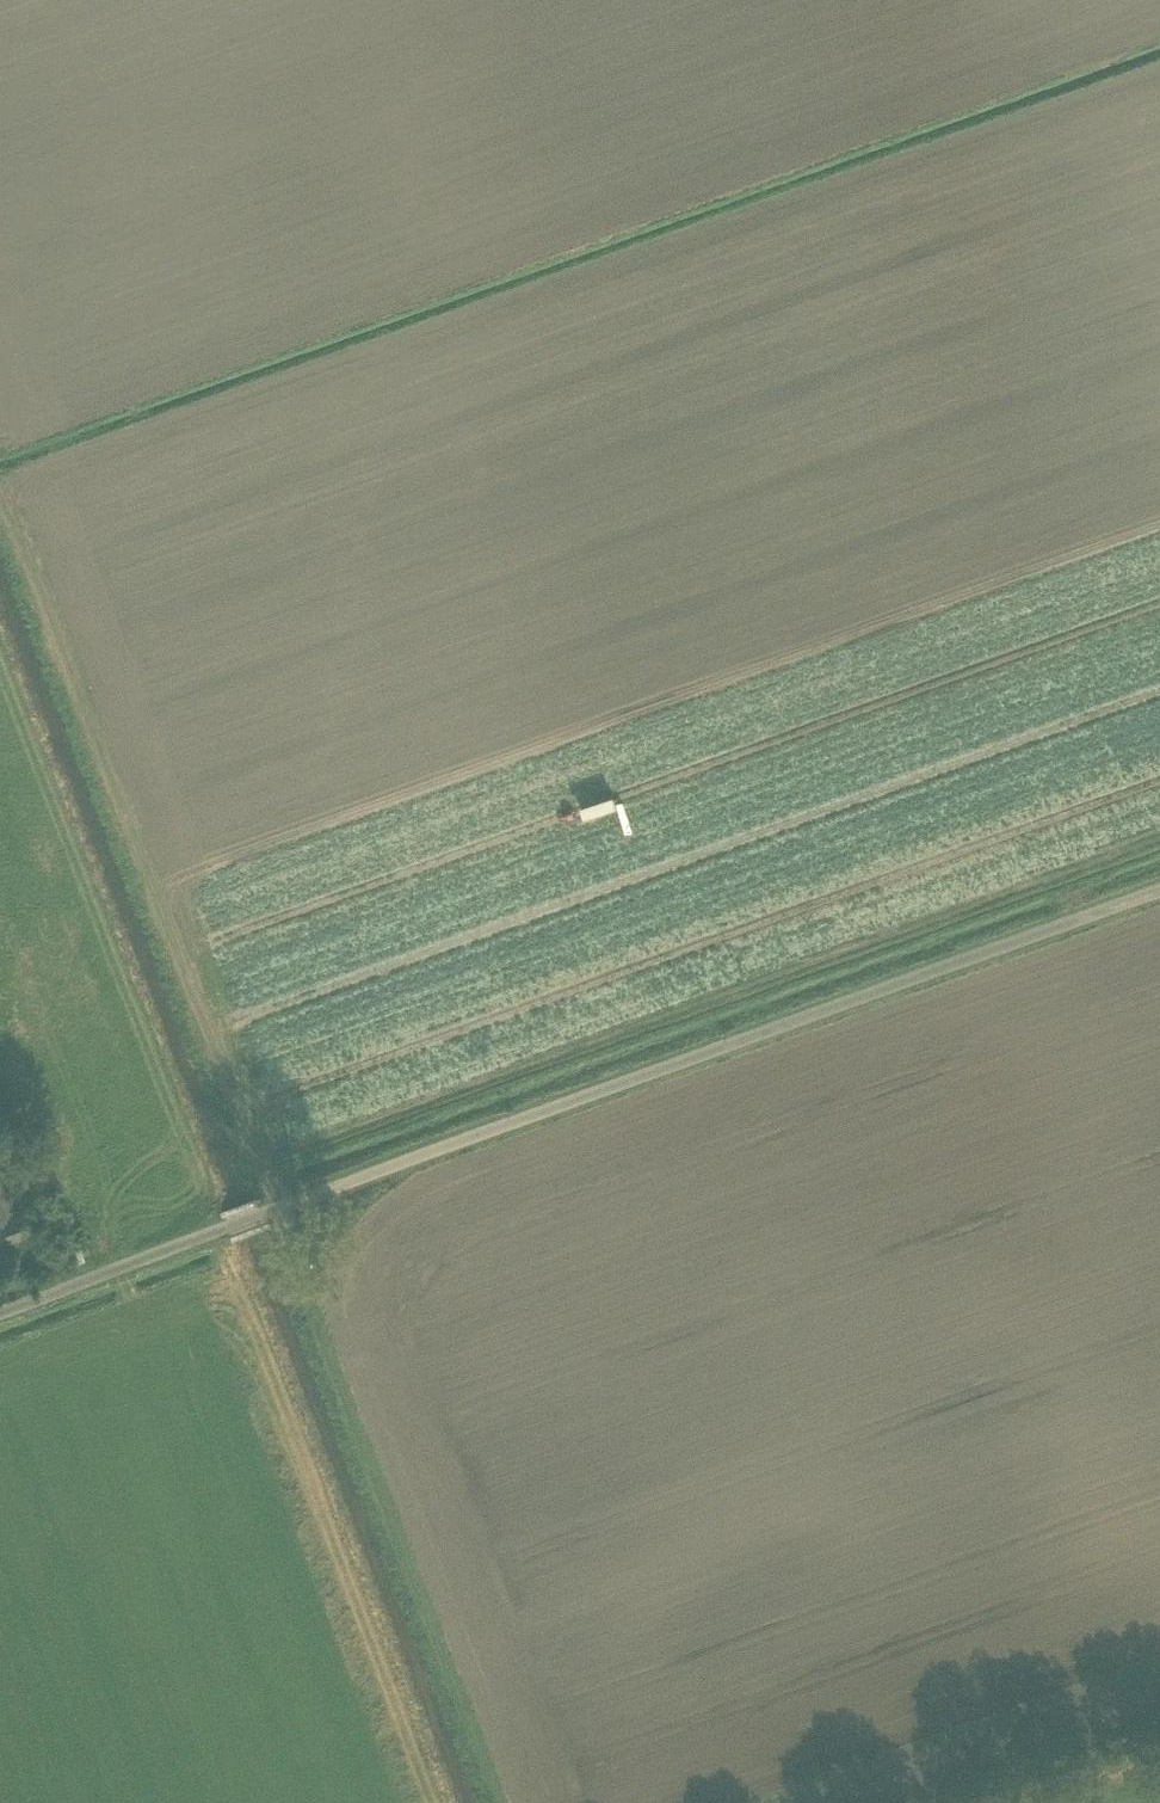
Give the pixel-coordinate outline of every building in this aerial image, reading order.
[(30,1233),(21,1209),(10,1213),(0,1186),(0,1244),(30,1233)]
